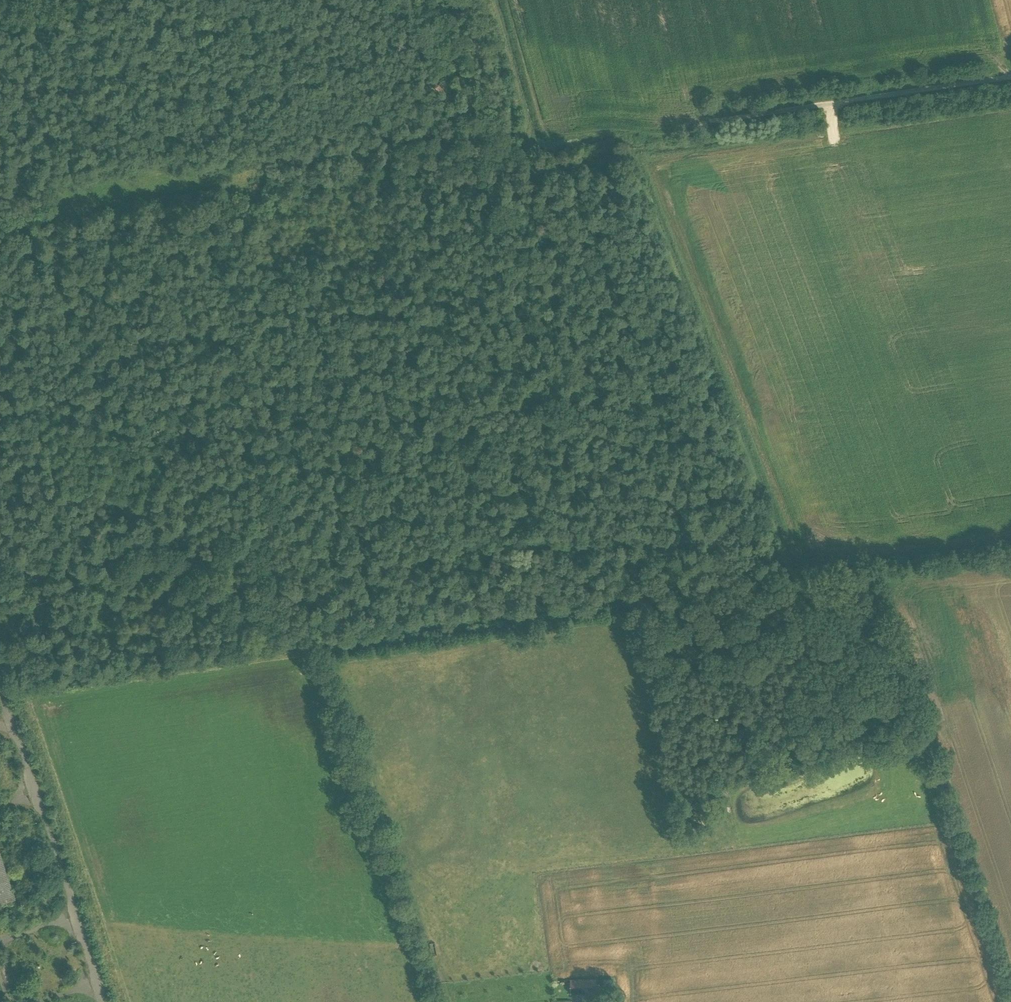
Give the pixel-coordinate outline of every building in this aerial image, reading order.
[(15,895),(0,851),(0,900),(15,895)] [(595,978),(570,980),(571,996),(596,994),(595,978)]
